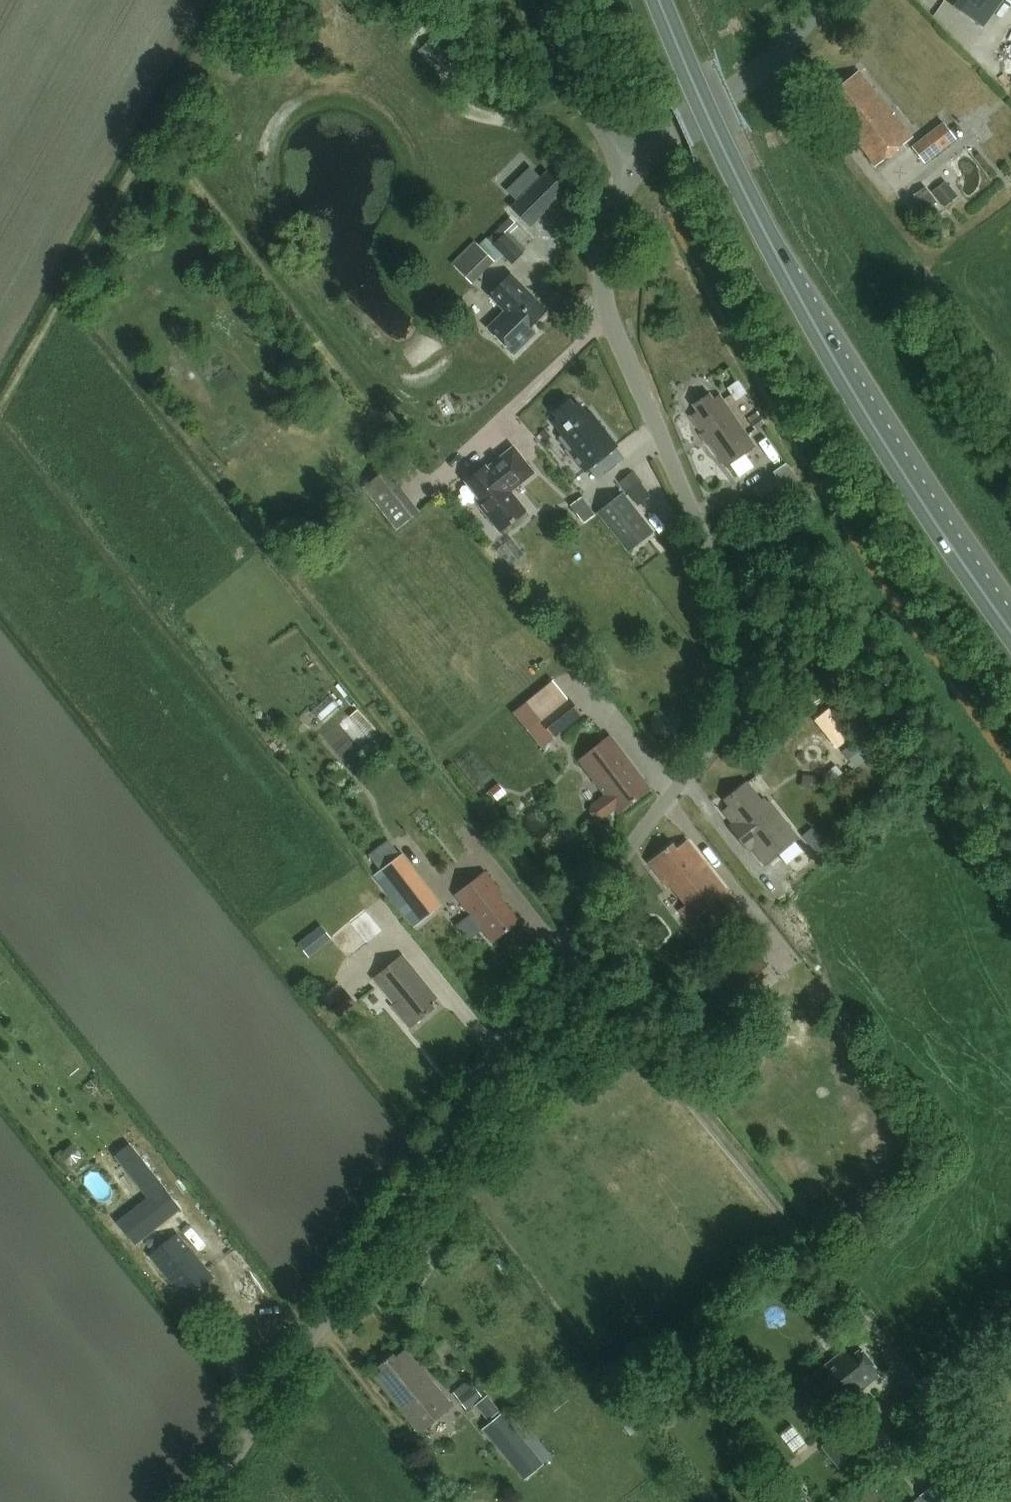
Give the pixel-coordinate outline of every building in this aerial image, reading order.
[(1005,0),(943,0),(972,22),(973,21),(984,29),(1005,0)] [(835,99),(827,105),(875,167),(913,138),(894,114),(892,115),(858,72),(831,93),(835,99)] [(942,124),(910,148),(923,165),(955,141),(942,124)] [(530,227),(566,191),(547,173),(512,208),(530,227)] [(930,193),(937,202),(943,209),(958,197),(945,181),(930,193)] [(486,239),(485,238),(477,245),(494,263),(502,256),(510,265),(522,253),(503,232),(496,239),(491,234),(486,239)] [(477,245),(454,267),(471,285),(494,263),(477,245)] [(505,312),(487,329),(513,356),(535,335),(530,329),(547,312),(511,275),(489,296),(505,312)] [(747,393),(738,380),(727,388),(736,401),(747,393)] [(690,417),(726,468),(756,447),(721,397),(714,401),(710,395),(694,406),(698,412),(690,417)] [(588,417),(578,405),(574,407),(569,401),(554,414),(559,420),(555,424),(564,436),(560,439),(593,480),(623,455),(590,415),(588,417)] [(514,447),(487,468),(486,466),(465,482),(479,499),(476,502),(500,533),(526,512),(511,493),(536,474),(514,447)] [(773,476),(784,493),(785,495),(800,486),(788,467),(773,476)] [(361,488),(395,531),(419,512),(385,469),(361,488)] [(764,506),(784,493),(773,476),(753,490),(764,506)] [(651,497),(639,482),(628,491),(640,506),(651,497)] [(628,553),(654,533),(623,493),(597,514),(628,553)] [(580,498),(569,506),(583,525),(594,517),(580,498)] [(568,699),(553,680),(526,701),(542,721),(541,722),(553,737),(582,714),(570,698),(568,699)] [(610,736),(578,760),(606,796),(593,806),(591,810),(592,814),(594,817),(599,819),(603,819),(616,809),(619,813),(642,795),(638,791),(647,784),(610,736)] [(859,736),(842,750),(856,767),(873,753),(859,736)] [(763,799),(761,801),(747,783),(724,801),(729,807),(722,812),(732,824),(728,827),(743,845),(746,843),(765,867),(780,855),(794,874),(813,859),(768,802),(766,803),(763,799)] [(387,868),(380,873),(416,927),(448,907),(399,834),(375,850),(387,868)] [(700,939),(739,909),(687,842),(677,850),(673,844),(648,863),(668,889),(671,887),(685,906),(678,911),(700,939)] [(502,896),(484,872),(454,895),(472,919),(473,918),(479,925),(478,926),(491,943),(519,922),(500,897),(502,896)] [(381,932),(364,911),(330,938),(348,959),(381,932)] [(703,991),(727,1021),(779,981),(756,950),(703,991)] [(403,956),(374,980),(394,1004),(392,1006),(410,1029),(420,1020),(420,1021),(435,1009),(432,1005),(438,1000),(403,956)] [(339,1015),(355,1002),(347,992),(331,1005),(339,1015)] [(179,1208),(130,1145),(117,1155),(150,1198),(119,1223),(135,1243),(179,1208)] [(178,1233),(149,1256),(182,1296),(188,1291),(192,1296),(214,1278),(178,1233)] [(805,1381),(831,1414),(878,1376),(873,1369),(876,1367),(861,1349),(858,1351),(852,1343),(805,1381)] [(382,1371),(375,1377),(419,1433),(453,1407),(407,1349),(396,1358),(394,1354),(379,1366),(382,1371)] [(482,1396),(474,1386),(458,1398),(466,1409),(482,1396)] [(500,1411),(488,1395),(475,1405),(488,1421),(500,1411)] [(543,1465),(502,1414),(482,1431),(523,1481),(543,1465)] [(862,1458),(841,1431),(820,1447),(842,1474),(862,1458)] [(944,1476),(920,1496),(925,1501),(965,1501),(944,1476)]
